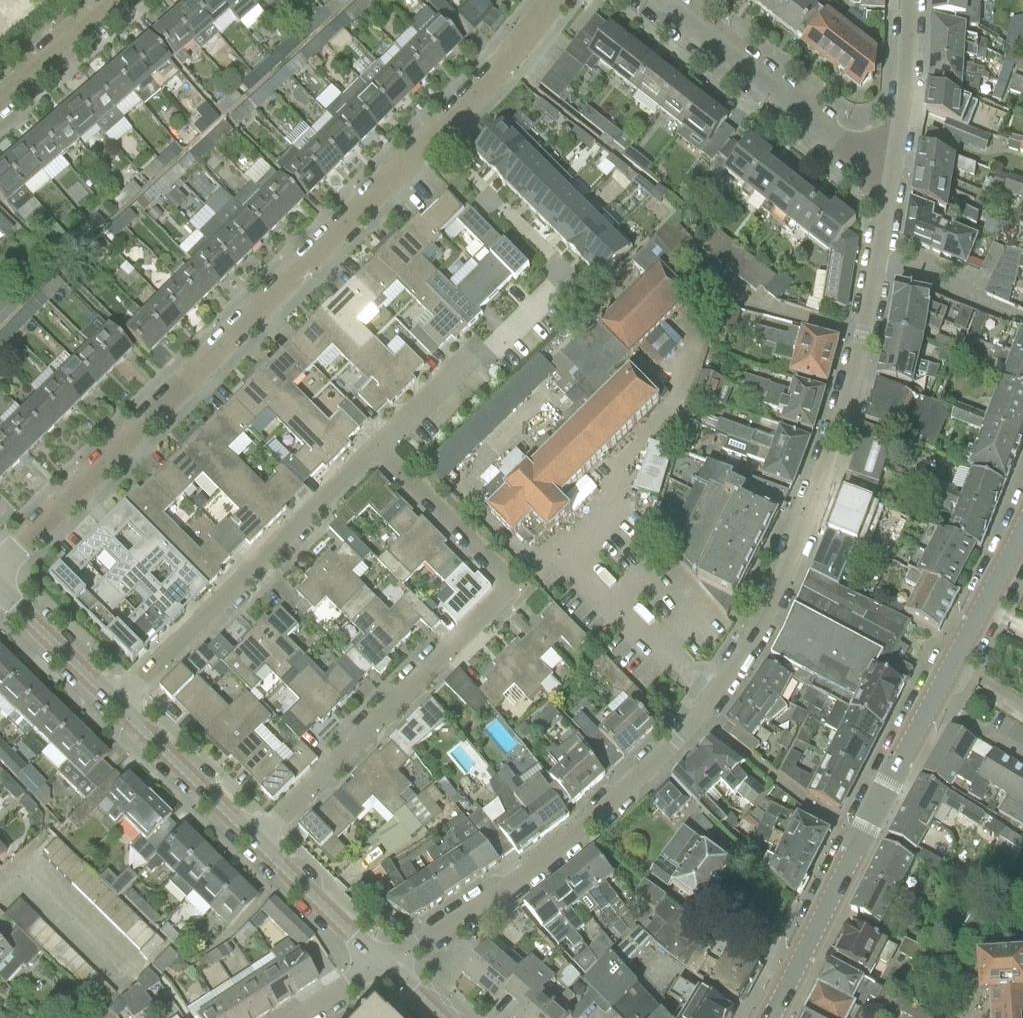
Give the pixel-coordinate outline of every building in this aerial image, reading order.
[(187,2),(210,29),(229,13),(217,0),(192,0),(189,3),(188,2),(187,2)] [(229,13),(236,21),(254,6),(249,0),(217,0),(229,13)] [(353,6),(361,15),(371,5),(372,5),(372,4),(369,0),(359,0),(353,6)] [(430,6),(442,17),(450,9),(441,0),(436,0),(430,6)] [(455,14),(473,32),(482,23),(491,11),(477,0),(468,0),(464,5),(455,14)] [(756,5),(777,21),(793,0),(759,0),(756,5)] [(777,21),(798,38),(822,7),(827,1),(826,0),(793,0),(777,21)] [(860,6),(860,9),(884,10),(884,0),(860,0),(860,6)] [(948,22),(965,28),(965,26),(978,27),(979,1),(985,1),(985,0),(933,0),(932,14),(949,15),(948,22)] [(332,1),(321,11),(329,20),(340,10),(332,1)] [(170,18),(169,18),(192,45),(198,52),(217,36),(210,29),(187,2),(187,3),(188,4),(171,19),(170,18)] [(361,15),(352,6),(342,16),(350,24),(361,15)] [(822,7),(798,38),(861,87),(867,80),(872,80),(873,71),(881,72),(882,48),(874,47),(822,7)] [(321,11),(304,27),(312,35),(329,20),(321,11)] [(460,45),(436,22),(426,11),(408,28),(419,39),(442,63),(443,62),(442,61),(458,46),(459,46),(460,45)] [(473,32),(455,14),(446,23),(464,41),(473,32)] [(866,22),(884,23),(884,15),(866,14),(866,22)] [(593,58),(584,68),(591,74),(598,65),(612,76),(634,47),(595,16),(574,43),(593,58)] [(192,45),(169,18),(170,20),(153,34),(152,33),(151,34),(180,68),(188,61),(181,54),(192,45)] [(932,18),(931,38),(985,51),(986,52),(987,42),(964,37),(965,28),(948,22),(932,18)] [(327,29),(317,38),(325,46),(335,38),(327,29)] [(1012,41),(1022,43),(1022,32),(1014,30),(1012,41)] [(297,33),(286,43),(293,50),(294,51),(305,42),(304,41),(297,33)] [(128,53),(128,54),(150,80),(168,64),(146,38),(145,39),(146,40),(129,55),(128,53)] [(306,48),(305,49),(313,57),(314,57),(325,46),(317,38),(306,48)] [(931,38),(930,58),(963,65),(963,56),(984,62),(985,51),(931,38)] [(419,39),(403,55),(426,79),(427,78),(426,77),(441,62),(442,63),(419,39)] [(286,43),(275,53),(282,60),(283,61),(294,51),(293,50),(286,43)] [(574,43),(566,54),(584,68),(593,58),(574,43)] [(394,46),(377,63),(386,72),(409,96),(410,95),(409,94),(425,78),(426,79),(403,55),(394,46)] [(635,94),(636,94),(658,66),(634,47),(612,76),(634,93),(631,98),(631,99),(635,94)] [(1020,55),(1010,49),(1004,60),(1016,65),(1020,55)] [(110,69),(109,70),(132,95),(150,80),(128,54),(127,54),(128,55),(111,70),(110,69)] [(566,54),(557,64),(576,79),(584,68),(566,54)] [(930,58),(929,82),(948,88),(962,92),(962,87),(978,93),(981,80),(983,81),(988,82),(989,76),(985,75),(985,71),(963,65),(930,58)] [(293,60),(282,70),(290,78),(290,79),(301,69),(302,68),(293,59),(293,60)] [(1004,62),(998,82),(1007,85),(1014,66),(1004,62)] [(557,64),(549,75),(568,90),(576,79),(557,64)] [(261,66),(250,75),(258,84),(269,74),(261,66)] [(658,112),(659,113),(681,84),(658,66),(636,94),(657,111),(653,116),(654,117),(658,112)] [(93,84),(92,85),(114,110),(132,95),(109,70),(110,71),(94,85),(93,84)] [(282,70),(269,82),(278,90),(290,79),(290,78),(282,70)] [(386,72),(369,89),(392,113),(393,112),(392,111),(408,95),(409,96),(386,72)] [(250,75),(240,84),(248,93),(258,84),(250,75)] [(549,75),(541,85),(560,100),(568,90),(549,75)] [(1010,92),(1020,95),(1022,88),(1022,79),(1015,76),(1010,92)] [(343,97),(352,106),(375,129),(376,129),(374,128),(391,112),(392,113),(369,89),(360,80),(343,97)] [(998,82),(992,98),(1001,101),(1007,85),(998,82)] [(681,84),(659,113),(678,128),(681,130),(704,102),(681,84)] [(74,100),(74,101),(96,126),(105,137),(124,121),(114,110),(92,85),(93,86),(75,101),(74,100)] [(930,85),(926,112),(969,129),(978,104),(930,85)] [(240,100),(232,91),(214,108),(222,116),(240,100)] [(258,92),(246,103),(254,111),(267,100),(258,92)] [(343,97),(326,114),(335,123),(358,146),(357,145),(374,129),(375,130),(375,129),(352,106),(343,97)] [(56,116),(56,117),(78,142),(96,126),(74,101),(73,101),(74,102),(57,117),(56,116)] [(541,101),(536,107),(546,115),(551,108),(541,101)] [(681,130),(677,136),(699,153),(711,163),(722,149),(734,134),(725,126),(729,121),(704,102),(681,130)] [(254,111),(246,103),(227,121),(235,129),(254,111)] [(551,108),(546,115),(555,122),(560,116),(551,108)] [(209,112),(192,127),(200,136),(217,121),(209,112)] [(595,116),(589,123),(603,135),(610,127),(595,116)] [(38,132),(59,157),(78,142),(56,117),(56,118),(39,133),(38,132)] [(491,137),(474,154),(490,170),(525,135),(509,119),(500,128),(497,126),(489,135),(491,137)] [(947,122),(942,135),(980,150),(986,137),(947,122)] [(335,123),(318,140),(341,163),(342,163),(341,162),(357,146),(357,147),(358,146),(335,123)] [(222,125),(206,140),(214,148),(230,133),(222,125)] [(192,127),(174,144),(182,153),(200,136),(192,127)] [(576,128),(571,135),(580,142),(585,136),(576,128)] [(308,130),(291,148),(300,156),(324,180),(323,179),(339,163),(341,164),(341,163),(318,140),(308,130)] [(20,147),(20,148),(41,173),(59,157),(38,132),(37,133),(38,133),(21,148),(20,147)] [(525,135),(490,170),(506,186),(541,151),(525,135)] [(619,135),(612,143),(626,154),(633,146),(619,135)] [(585,136),(580,142),(590,150),(595,143),(585,136)] [(725,173),(745,189),(746,188),(747,188),(772,156),(751,139),(742,151),(733,144),(706,177),(716,185),(725,173)] [(1022,154),(1022,147),(1008,143),(1007,150),(1022,154)] [(200,145),(188,156),(196,164),(208,153),(200,145)] [(921,145),(916,171),(952,185),(953,180),(954,171),(960,174),(975,179),(977,166),(940,152),(921,145)] [(2,163),(1,164),(23,189),(41,173),(20,148),(19,148),(20,149),(2,164),(2,163)] [(300,156),(291,148),(274,165),(307,198),(307,197),(306,196),(322,180),(323,181),(324,180),(300,156)] [(168,151),(157,161),(165,169),(175,159),(168,151)] [(541,151),(506,186),(522,202),(557,166),(541,151)] [(188,156),(176,167),(184,175),(196,164),(188,156)] [(611,156),(606,162),(615,170),(620,163),(611,156)] [(754,196),(766,205),(767,204),(767,205),(793,172),(772,156),(747,188),(746,188),(745,189),(740,195),(749,202),(754,196)] [(641,157),(634,166),(645,175),(652,167),(641,157)] [(157,161),(157,160),(140,175),(148,184),(165,169),(157,161)] [(620,163),(615,170),(625,177),(630,171),(620,163)] [(0,200),(4,205),(14,215),(33,199),(23,189),(1,164),(1,165),(0,166),(0,200)] [(557,166),(522,202),(538,217),(570,186),(573,182),(557,166)] [(271,171),(254,188),(285,220),(286,219),(285,218),(301,202),(302,203),(303,202),(271,171)] [(916,171),(912,195),(930,204),(947,212),(960,218),(967,222),(976,226),(978,215),(949,201),(952,185),(916,171)] [(170,172),(153,188),(161,197),(179,180),(170,172)] [(775,213),(787,222),(788,221),(814,189),(793,172),(767,205),(767,204),(766,205),(767,206),(762,212),(770,219),(775,213)] [(993,190),(994,191),(1022,200),(1022,182),(1004,176),(1000,175),(998,174),(993,190)] [(130,183),(121,192),(129,201),(138,192),(130,183)] [(645,183),(640,190),(650,197),(655,191),(645,183)] [(233,202),(238,206),(268,237),(269,236),(268,235),(284,219),(285,220),(254,188),(250,185),(233,202)] [(570,186),(538,217),(554,233),(582,205),(585,201),(570,186)] [(161,197),(153,188),(140,200),(148,208),(161,197)] [(796,229),(808,238),(808,237),(809,238),(835,205),(814,189),(788,221),(787,222),(782,228),(791,235),(796,229)] [(175,191),(165,201),(175,211),(185,202),(175,191)] [(655,191),(650,197),(659,205),(664,198),(655,191)] [(129,201),(121,192),(110,202),(118,211),(129,201)] [(447,192),(438,200),(455,218),(464,209),(447,192)] [(438,200),(430,209),(447,226),(455,218),(438,200)] [(232,201),(215,218),(216,218),(217,219),(221,223),(228,230),(251,254),(252,253),(251,252),(267,236),(267,237),(268,237),(238,206),(233,202),(232,201)] [(904,242),(931,252),(943,224),(933,220),(935,213),(911,203),(904,242)] [(582,205),(554,233),(568,247),(596,219),(582,205)] [(808,237),(808,238),(829,256),(821,305),(846,310),(857,241),(847,234),(856,222),(835,205),(809,238),(808,237)] [(421,218),(424,220),(438,235),(438,234),(447,226),(430,209),(421,218)] [(470,209),(457,222),(484,249),(471,262),(478,269),(499,291),(512,278),(516,281),(529,268),(504,243),(470,209)] [(128,211),(117,220),(126,229),(136,220),(128,211)] [(596,219),(568,247),(585,264),(617,232),(620,229),(617,226),(603,212),(596,219)] [(943,224),(931,252),(965,266),(976,237),(955,229),(960,218),(947,212),(943,224)] [(95,215),(85,224),(93,234),(103,224),(95,215)] [(5,239),(13,230),(0,217),(0,235),(5,239)] [(215,218),(199,235),(200,236),(204,240),(211,247),(234,270),(235,270),(234,269),(249,253),(251,254),(228,230),(221,223),(217,219),(216,218),(215,218)] [(126,229),(117,220),(105,231),(113,240),(126,229)] [(397,233),(385,245),(427,287),(439,275),(422,258),(442,238),(438,234),(438,235),(424,220),(416,228),(412,225),(401,236),(397,233)] [(672,220),(655,236),(682,264),(699,248),(685,233),(672,220)] [(986,220),(983,229),(990,233),(999,235),(1000,231),(995,229),(997,223),(986,220)] [(93,234),(85,224),(73,235),(81,244),(93,234)] [(713,230),(699,248),(715,260),(729,243),(713,230)] [(617,232),(585,264),(601,280),(632,248),(617,232)] [(48,248),(61,262),(75,249),(62,235),(48,248)] [(187,256),(193,263),(217,287),(218,287),(217,286),(233,270),(234,271),(234,270),(204,240),(187,256)] [(94,245),(83,254),(91,263),(102,254),(94,245)] [(367,276),(359,284),(383,308),(387,303),(382,298),(397,283),(414,300),(427,287),(385,245),(372,258),(376,261),(364,273),(367,276)] [(993,245),(981,271),(993,276),(1005,251),(1005,249),(993,245)] [(735,247),(720,265),(736,277),(750,259),(735,247)] [(1005,249),(1005,251),(993,276),(990,283),(991,284),(1012,288),(1014,288),(1018,270),(1022,271),(1022,253),(1005,249)] [(692,297),(674,279),(684,268),(667,251),(650,268),(654,272),(605,321),(601,316),(561,356),(578,373),(572,379),(580,386),(585,381),(602,398),(529,470),(527,468),(509,485),(500,476),(481,495),(493,507),(488,512),(514,538),(522,531),(534,543),(546,532),(549,534),(572,511),(560,500),(661,400),(631,370),(620,380),(613,372),(628,356),(630,358),(692,297)] [(91,263),(83,254),(71,265),(79,274),(91,263)] [(193,263),(176,280),(200,304),(201,304),(200,303),(216,287),(217,288),(217,287),(193,263)] [(755,263),(741,281),(756,293),(760,288),(771,275),(755,263)] [(439,275),(427,287),(454,314),(468,328),(482,314),(479,311),(499,291),(478,269),(455,291),(439,275)] [(776,280),(766,293),(777,302),(791,284),(780,276),(777,280),(776,280)] [(176,280),(159,297),(183,321),(182,320),(198,304),(200,305),(200,304),(176,280)] [(333,297),(320,310),(362,351),(374,339),(358,322),(372,307),(377,313),(383,308),(359,284),(351,292),(348,289),(336,300),(333,297)] [(1008,305),(1012,288),(991,284),(986,295),(1008,305)] [(49,285),(40,294),(45,299),(47,301),(48,302),(57,293),(56,292),(49,285)] [(897,285),(893,310),(928,316),(944,322),(947,312),(929,306),(931,295),(930,295),(923,294),(922,292),(914,288),(897,285)] [(454,314),(427,287),(414,300),(434,320),(423,331),(418,326),(410,335),(429,354),(437,346),(440,350),(452,338),(455,341),(468,328),(454,314)] [(40,294),(30,305),(35,310),(37,312),(38,313),(48,302),(47,301),(45,299),(40,294)] [(0,306),(0,309),(8,317),(19,305),(10,296),(0,306)] [(159,297),(142,314),(166,338),(165,337),(181,321),(182,322),(183,321),(159,297)] [(135,321),(124,332),(134,342),(148,356),(149,355),(148,354),(164,338),(165,339),(166,338),(142,314),(134,306),(127,312),(135,321)] [(722,306),(716,328),(734,333),(740,312),(722,306)] [(962,308),(955,327),(962,330),(964,330),(965,331),(973,312),(969,311),(962,308)] [(8,317),(0,309),(0,325),(8,317)] [(303,340),(295,349),(313,367),(332,347),(349,364),(362,351),(320,310),(308,322),(311,325),(299,337),(303,340)] [(923,339),(924,339),(926,328),(940,333),(941,331),(944,322),(928,316),(893,310),(890,331),(900,334),(923,339)] [(976,313),(966,338),(976,342),(977,342),(987,318),(976,313)] [(16,319),(7,329),(14,336),(23,326),(16,319)] [(108,327),(90,344),(114,368),(115,368),(114,367),(129,351),(131,352),(132,351),(108,327)] [(754,340),(776,347),(833,362),(838,341),(790,329),(788,336),(757,327),(754,340)] [(0,335),(0,346),(2,348),(14,336),(7,329),(0,335)] [(917,362),(923,339),(900,334),(890,331),(886,345),(886,346),(887,347),(885,354),(884,354),(884,355),(885,355),(917,362)] [(1022,360),(1022,332),(1018,343),(1003,337),(998,351),(1022,360)] [(938,336),(934,345),(941,348),(951,353),(952,353),(959,356),(966,339),(958,336),(954,344),(938,336)] [(374,339),(362,351),(403,393),(416,380),(412,377),(424,365),(406,347),(394,359),(374,339)] [(966,339),(959,356),(969,360),(975,345),(975,343),(966,339)] [(975,343),(975,345),(997,354),(998,351),(977,342),(976,342),(975,343)] [(90,344),(73,362),(97,386),(97,385),(96,384),(112,368),(114,369),(114,368),(90,344)] [(833,362),(776,347),(773,358),(794,363),(791,374),(827,383),(833,362)] [(941,348),(938,362),(947,364),(951,353),(941,348)] [(268,361),(255,374),(297,416),(310,403),(293,386),(313,367),(295,349),(287,356),(283,353),(272,365),(268,361)] [(403,393),(362,351),(349,364),(369,384),(358,395),(376,414),(387,402),(391,405),(403,393)] [(1022,391),(1022,360),(998,351),(997,354),(994,362),(1008,368),(1002,383),(1022,391)] [(539,355),(423,463),(441,481),(556,373),(539,355)] [(882,362),(878,378),(898,383),(911,386),(914,374),(926,377),(926,379),(935,381),(940,369),(940,368),(917,362),(885,355),(883,363),(882,362)] [(73,362),(56,378),(80,402),(79,400),(95,385),(96,386),(97,386),(73,362)] [(701,372),(694,395),(695,395),(718,403),(725,406),(734,383),(733,383),(730,382),(726,380),(703,372),(701,372)] [(238,405),(230,413),(248,431),(268,411),(284,428),(297,416),(255,374),(243,386),(247,390),(235,401),(238,405)] [(56,378),(39,395),(63,419),(63,418),(62,417),(78,401),(79,403),(80,402),(56,378)] [(770,386),(767,396),(819,412),(825,392),(794,382),(791,392),(770,386)] [(761,383),(758,393),(766,396),(770,385),(761,383)] [(982,432),(985,425),(1022,440),(1022,391),(1002,383),(988,417),(973,411),(967,427),(982,432)] [(870,408),(866,422),(885,428),(895,430),(905,439),(919,400),(896,391),(877,384),(870,408)] [(39,395),(22,412),(46,436),(46,435),(45,434),(61,418),(62,420),(63,419),(39,395)] [(819,412),(767,396),(764,407),(785,413),(782,423),(813,432),(819,412)] [(297,416),(338,457),(351,445),(348,441),(359,430),(356,426),(364,418),(346,400),(337,408),(341,412),(330,423),(310,403),(297,416)] [(919,400),(905,439),(935,452),(950,412),(919,400)] [(952,421),(967,427),(973,411),(958,405),(952,421)] [(22,412),(5,429),(29,453),(29,452),(28,451),(44,435),(45,436),(46,436),(22,412)] [(204,425),(191,438),(232,480),(245,467),(238,460),(246,452),(247,440),(243,436),(248,431),(230,413),(222,421),(219,417),(207,429),(204,425)] [(281,464),(299,483),(308,474),(311,478),(323,466),(326,470),(338,457),(297,416),(284,428),(304,448),(293,459),(290,455),(281,464)] [(720,421),(715,432),(729,437),(750,445),(754,434),(720,421)] [(680,445),(693,449),(701,427),(689,422),(680,445)] [(0,458),(11,470),(12,469),(11,468),(27,452),(28,453),(29,453),(5,429),(0,424),(0,458)] [(969,467),(969,468),(988,475),(1007,483),(1022,441),(1022,440),(985,425),(982,432),(977,445),(976,448),(969,467)] [(864,426),(854,457),(885,467),(894,436),(864,426)] [(754,434),(750,445),(802,463),(810,440),(780,430),(775,441),(754,434)] [(802,463),(750,445),(729,437),(723,452),(747,460),(748,458),(767,465),(762,477),(793,487),(802,463)] [(174,469),(165,477),(183,495),(203,475),(220,492),(232,480),(191,438),(179,450),(182,454),(170,465),(174,469)] [(651,443),(636,488),(659,495),(673,450),(651,443)] [(517,451),(496,471),(500,476),(509,485),(527,468),(530,465),(517,451)] [(885,467),(854,457),(844,487),(875,497),(885,467)] [(0,479),(10,469),(11,470),(0,458),(0,479)] [(708,463),(666,546),(698,583),(714,602),(727,618),(790,494),(771,487),(708,463)] [(232,480),(274,522),(287,509),(283,506),(295,494),(291,491),(299,483),(281,464),(273,472),(277,476),(265,487),(245,467),(232,480)] [(934,481),(929,493),(993,517),(1005,486),(972,473),(962,499),(956,496),(958,491),(934,481)] [(335,519),(337,521),(347,530),(369,508),(381,520),(399,502),(387,490),(391,487),(378,474),(343,509),(344,510),(335,519)] [(126,502),(168,544),(181,531),(164,515),(183,495),(165,477),(158,485),(154,481),(143,493),(139,490),(126,502)] [(226,520),(217,529),(235,547),(243,539),(246,541),(247,542),(250,545),(262,534),(274,522),(232,480),(220,492),(240,512),(229,523),(226,520)] [(843,492),(835,513),(876,530),(885,509),(843,492)] [(929,493),(925,503),(950,513),(952,507),(958,510),(948,537),(975,548),(981,550),(993,517),(929,493)] [(200,496),(193,503),(200,510),(208,503),(200,496)] [(129,556),(143,569),(168,544),(126,502),(112,517),(116,521),(105,531),(115,541),(129,528),(143,542),(129,556)] [(407,510),(399,502),(381,520),(389,528),(400,539),(378,561),(390,574),(434,531),(422,518),(418,521),(407,510)] [(835,513),(827,534),(855,546),(868,551),(876,530),(835,513)] [(330,553),(317,565),(352,601),(358,607),(371,594),(351,574),(371,555),(347,530),(337,521),(329,529),(344,545),(333,556),(330,553)] [(104,581),(117,594),(143,569),(129,556),(115,541),(105,531),(105,532),(101,528),(87,542),(91,546),(80,557),(90,567),(104,553),(118,567),(104,581)] [(181,531),(168,544),(209,586),(222,573),(219,570),(230,558),(227,555),(235,547),(217,529),(208,537),(211,541),(201,551),(181,531)] [(919,548),(909,568),(912,570),(952,591),(975,548),(948,537),(939,534),(927,530),(922,541),(921,542),(921,543),(932,548),(930,553),(919,547),(919,548)] [(447,543),(434,531),(390,574),(403,587),(425,565),(437,576),(445,584),(463,566),(455,558),(443,547),(447,543)] [(827,534),(809,574),(838,588),(838,587),(855,546),(827,534)] [(168,544),(143,569),(151,577),(164,564),(176,575),(162,589),(169,595),(179,585),(195,600),(209,586),(168,544)] [(50,578),(92,620),(117,594),(104,581),(89,595),(75,581),(90,567),(80,557),(68,568),(64,564),(50,578)] [(326,600),(346,619),(358,607),(352,601),(317,565),(305,578),(308,581),(296,593),(315,611),(326,600)] [(475,578),(463,566),(445,584),(456,596),(443,609),(456,623),(491,588),(478,575),(475,578)] [(143,569),(117,594),(125,603),(139,589),(151,600),(137,614),(143,621),(155,610),(170,625),(184,611),(169,595),(162,589),(151,577),(143,569)] [(918,589),(905,614),(921,623),(932,629),(939,632),(959,595),(952,591),(912,570),(905,582),(918,589)] [(853,712),(852,713),(882,728),(912,670),(891,659),(909,624),(838,587),(838,588),(809,574),(795,608),(772,656),(766,666),(792,680),(809,689),(818,694),(828,699),(853,712)] [(358,607),(398,647),(411,634),(408,631),(419,620),(431,632),(440,624),(430,614),(423,607),(409,593),(390,613),(371,594),(358,607)] [(117,594),(92,620),(133,662),(147,648),(132,632),(143,621),(137,614),(122,629),(111,617),(125,603),(117,594)] [(429,600),(423,607),(430,614),(437,608),(429,600)] [(893,602),(889,610),(899,615),(903,608),(893,602)] [(544,621),(533,632),(551,650),(562,639),(575,653),(588,640),(554,605),(541,618),(544,621)] [(363,676),(371,667),(380,676),(392,664),(387,658),(398,647),(358,607),(346,619),(364,638),(345,658),(363,676)] [(265,617),(253,630),(288,665),(293,671),(306,658),(287,639),(298,627),(280,609),(269,621),(265,617)] [(235,661),(227,669),(237,679),(241,683),(242,684),(252,693),(255,690),(260,685),(251,675),(262,664),(275,678),(281,683),(293,671),(288,665),(253,630),(240,642),(244,646),(236,654),(232,657),(235,661)] [(518,640),(505,652),(532,679),(540,688),(549,679),(553,675),(551,673),(559,665),(561,664),(562,662),(551,650),(533,632),(521,643),(518,640)] [(488,683),(478,693),(493,711),(505,700),(503,698),(514,686),(525,697),(527,700),(540,688),(505,652),(493,665),(496,668),(484,680),(488,683)] [(21,672),(21,671),(20,672),(3,656),(4,655),(0,659),(0,693),(21,672)] [(189,711),(192,708),(210,689),(198,678),(209,668),(196,655),(160,690),(173,703),(177,699),(189,711)] [(594,664),(591,667),(614,692),(623,695),(624,696),(631,703),(616,718),(640,743),(656,728),(645,716),(642,713),(651,705),(637,690),(626,679),(603,655),(597,661),(594,664)] [(334,711),(347,699),(353,692),(350,688),(363,676),(345,658),(325,677),(306,658),(293,671),(302,679),(334,711)] [(782,697),(792,680),(766,666),(754,686),(780,700),(782,697)] [(466,705),(478,693),(460,669),(445,684),(466,705)] [(293,671),(281,683),(300,702),(280,722),(285,727),(293,735),(300,742),(301,741),(299,740),(318,720),(321,724),(334,711),(302,679),(293,671)] [(15,713),(38,689),(38,688),(37,689),(21,673),(22,672),(21,672),(0,693),(0,698),(15,713)] [(563,693),(549,679),(540,688),(554,701),(563,693)] [(503,698),(505,700),(513,708),(525,697),(514,686),(503,698)] [(780,700),(754,686),(740,705),(765,721),(769,724),(788,708),(780,700)] [(15,713),(32,729),(56,705),(55,705),(54,706),(38,690),(39,689),(38,689),(15,713)] [(205,734),(217,747),(259,705),(258,704),(249,695),(246,692),(230,709),(210,689),(192,708),(200,716),(197,719),(208,731),(205,734)] [(809,689),(803,703),(811,707),(818,694),(809,689)] [(252,693),(249,695),(258,704),(264,699),(255,690),(252,693)] [(818,694),(811,707),(821,712),(828,699),(818,694)] [(450,720),(431,697),(422,706),(441,728),(450,720)] [(837,704),(825,728),(840,736),(870,751),(882,728),(852,713),(853,712),(837,704)] [(32,729),(49,746),(73,722),(72,722),(71,723),(55,707),(56,706),(56,705),(32,729)] [(248,764),(256,772),(274,754),(255,734),(272,718),(259,705),(217,747),(230,759),(233,756),(245,768),(248,764)] [(740,705),(727,723),(736,730),(733,734),(731,737),(753,755),(760,746),(752,739),(763,724),(765,721),(740,705)] [(441,728),(422,706),(414,715),(431,736),(441,728)] [(532,727),(540,737),(559,721),(551,711),(532,727)] [(790,724),(799,729),(806,716),(797,711),(790,724)] [(640,743),(616,718),(600,733),(581,714),(572,723),(601,753),(610,744),(624,759),(640,743)] [(431,736),(414,715),(405,724),(421,745),(431,736)] [(49,746),(66,763),(90,739),(89,738),(88,739),(72,724),(73,723),(73,722),(49,746)] [(412,753),(421,745),(405,724),(396,732),(412,753)] [(515,733),(521,741),(532,733),(526,725),(515,733)] [(280,732),(280,738),(285,743),(293,735),(285,727),(280,732)] [(804,727),(797,742),(807,747),(815,733),(804,727)] [(950,727),(936,750),(971,770),(978,758),(985,746),(978,742),(977,743),(950,727)] [(377,752),(364,765),(399,800),(408,790),(412,787),(398,773),(410,762),(415,756),(412,753),(410,750),(396,732),(388,740),(392,744),(380,755),(377,752)] [(777,746),(786,751),(793,737),(784,732),(777,746)] [(840,736),(829,758),(859,774),(870,751),(840,736)] [(0,761),(12,749),(0,737),(0,761)] [(62,768),(56,773),(74,790),(82,799),(93,788),(96,785),(110,770),(102,762),(107,756),(106,755),(105,756),(89,740),(90,740),(90,739),(66,763),(62,768)] [(714,739),(699,753),(712,767),(713,766),(717,766),(740,789),(747,782),(738,772),(746,764),(714,739)] [(807,747),(797,742),(793,749),(803,754),(807,747)] [(274,754),(256,772),(253,776),(264,787),(261,791),(274,804),(318,760),(301,743),(293,752),(296,756),(286,766),(274,754)] [(587,746),(566,765),(589,790),(604,777),(589,761),(595,755),(587,746)] [(971,770),(964,783),(972,787),(968,795),(980,802),(990,786),(999,791),(1015,764),(993,751),(985,746),(978,758),(971,770)] [(28,767),(12,749),(0,761),(16,777),(21,772),(22,772),(28,767)] [(551,749),(545,754),(560,770),(550,779),(549,780),(571,806),(572,806),(589,790),(566,765),(551,749)] [(956,778),(964,783),(971,770),(936,750),(923,773),(950,789),(956,778)] [(780,773),(780,775),(809,796),(839,812),(859,774),(829,758),(817,782),(794,770),(801,757),(791,752),(785,765),(780,773)] [(699,753),(685,766),(698,780),(702,779),(712,791),(721,783),(732,796),(735,793),(745,801),(757,786),(750,780),(747,782),(740,789),(717,766),(713,766),(712,767),(699,753)] [(31,764),(28,767),(22,772),(31,782),(40,774),(31,764)] [(1011,820),(1022,799),(1022,768),(1015,764),(999,791),(1008,796),(999,813),(1011,820)] [(343,792),(335,800),(356,821),(364,813),(361,810),(373,799),(393,819),(405,809),(407,808),(399,800),(364,765),(351,777),(355,780),(343,792)] [(685,766),(672,778),(693,800),(720,826),(727,820),(706,797),(712,791),(702,779),(698,780),(685,766)] [(508,767),(497,776),(498,777),(524,812),(543,837),(569,817),(565,811),(564,811),(571,806),(558,791),(549,780),(550,779),(546,774),(525,790),(508,767)] [(6,792),(15,785),(2,772),(0,774),(0,785),(6,792)] [(99,787),(85,802),(94,811),(97,809),(107,818),(105,819),(115,828),(122,821),(127,816),(126,816),(147,795),(146,794),(145,795),(128,778),(129,777),(128,776),(122,782),(113,773),(99,787)] [(445,777),(438,783),(444,790),(450,785),(445,777)] [(481,811),(468,821),(498,861),(514,850),(518,855),(543,837),(524,812),(498,777),(490,784),(498,803),(483,814),(481,811)] [(920,777),(904,807),(931,822),(931,823),(932,824),(942,804),(977,827),(984,815),(948,793),(920,777)] [(672,778),(648,801),(657,810),(661,815),(663,816),(669,823),(693,800),(672,778)] [(15,785),(6,792),(15,801),(23,793),(15,785)] [(757,786),(745,801),(754,809),(766,794),(757,786)] [(408,790),(399,800),(407,808),(417,799),(408,790)] [(17,803),(23,810),(32,802),(25,795),(17,803)] [(147,795),(126,816),(127,816),(122,821),(139,838),(129,848),(144,863),(176,831),(166,821),(170,817),(169,816),(168,818),(146,796),(147,795)] [(1011,820),(1022,827),(1022,799),(1011,820)] [(356,821),(335,800),(316,819),(312,816),(299,829),(335,864),(348,851),(337,841),(356,821)] [(32,802),(23,810),(28,814),(36,806),(32,802)] [(762,822),(759,827),(816,857),(828,834),(771,805),(766,815),(762,822)] [(931,822),(904,807),(889,835),(918,850),(932,824),(931,823),(931,822)] [(758,808),(753,814),(762,822),(766,815),(758,808)] [(405,809),(393,819),(400,826),(410,839),(422,829),(405,809)] [(393,819),(377,834),(383,841),(400,826),(393,819)] [(468,821),(451,833),(455,840),(479,875),(498,861),(468,821)] [(1016,866),(1022,855),(1022,841),(991,821),(985,831),(1000,840),(993,851),(1016,866)] [(769,856),(768,859),(805,878),(816,857),(759,827),(754,839),(773,849),(769,856)] [(663,856),(681,869),(675,876),(658,863),(649,875),(668,889),(672,884),(703,908),(734,866),(684,829),(663,856)] [(163,864),(175,875),(201,848),(201,847),(199,849),(183,833),(184,831),(183,830),(146,868),(151,873),(156,868),(158,870),(163,864)] [(41,855),(49,863),(64,847),(56,839),(41,855)] [(455,840),(439,851),(446,862),(462,886),(479,875),(455,840)] [(884,844),(866,879),(895,894),(893,899),(894,899),(914,861),(884,844)] [(49,863),(56,870),(71,854),(64,847),(49,863)] [(186,899),(192,893),(219,865),(218,865),(217,866),(201,850),(202,849),(201,848),(175,875),(168,881),(186,899)] [(436,848),(426,854),(436,868),(428,874),(445,898),(462,886),(446,862),(439,851),(436,848)] [(594,851),(577,864),(610,907),(618,900),(619,899),(606,883),(614,876),(594,851)] [(923,851),(916,858),(932,873),(942,862),(923,851)] [(56,870),(64,878),(79,862),(71,854),(56,870)] [(805,878),(768,859),(763,871),(795,898),(796,898),(795,897),(805,878)] [(64,878),(71,885),(87,869),(79,862),(64,878)] [(390,863),(380,869),(397,894),(389,900),(388,906),(411,921),(423,912),(427,910),(415,893),(410,886),(407,888),(390,863)] [(577,864),(559,878),(579,903),(590,916),(598,910),(601,914),(610,907),(577,864)] [(192,893),(210,910),(236,883),(236,882),(235,883),(218,867),(219,866),(219,865),(192,893)] [(410,866),(401,872),(410,886),(415,893),(427,910),(445,898),(428,874),(419,880),(410,866)] [(71,885),(79,893),(94,877),(87,869),(71,885)] [(106,872),(99,880),(112,893),(115,897),(117,898),(135,879),(134,877),(127,870),(116,881),(113,879),(106,872)] [(79,893),(87,900),(102,884),(94,877),(79,893)] [(559,878),(542,891),(575,934),(584,927),(571,910),(579,903),(559,878)] [(895,894),(866,879),(850,911),(880,926),(894,899),(893,899),(895,894)] [(236,883),(210,910),(227,927),(254,900),(253,899),(252,900),(236,884),(237,883),(236,883)] [(87,900),(94,908),(110,892),(102,884),(87,900)] [(634,899),(655,914),(666,900),(645,884),(634,899)] [(130,890),(124,897),(139,912),(145,905),(130,890)] [(542,891),(525,905),(537,921),(558,947),(567,940),(574,949),(582,943),(575,934),(542,891)] [(94,908),(102,915),(117,899),(110,892),(94,908)] [(263,909),(261,911),(261,912),(301,951),(314,938),(273,898),(263,909)] [(102,915),(109,923),(125,907),(117,899),(102,915)] [(618,900),(610,907),(619,919),(628,912),(618,900)] [(655,914),(654,916),(657,919),(678,937),(692,953),(706,962),(750,985),(759,968),(759,967),(743,956),(732,948),(666,900),(655,914)] [(5,917),(13,925),(28,909),(20,901),(5,917)] [(145,905),(139,912),(152,926),(159,919),(145,905)] [(109,923),(117,930),(132,914),(125,907),(109,923)] [(13,925),(18,930),(21,932),(36,917),(28,909),(13,925)] [(519,910),(509,920),(525,937),(536,927),(519,910)] [(961,910),(951,928),(960,933),(970,915),(961,910)] [(117,930),(125,938),(140,922),(132,914),(117,930)] [(260,915),(250,925),(256,930),(266,921),(260,915)] [(36,917),(21,932),(29,940),(44,925),(36,917)] [(657,919),(644,934),(698,978),(706,962),(692,953),(678,937),(657,919)] [(125,938),(132,945),(148,929),(140,922),(125,938)] [(620,922),(613,928),(621,938),(627,932),(620,922)] [(44,925),(29,940),(37,948),(52,933),(44,925)] [(166,925),(159,932),(174,947),(181,940),(166,925)] [(255,933),(247,925),(235,937),(243,945),(255,933)] [(853,927),(833,965),(867,983),(879,960),(888,965),(897,950),(853,927)] [(132,945),(140,953),(155,937),(148,929),(132,945)] [(7,985),(23,967),(27,970),(42,953),(37,948),(29,940),(21,932),(18,930),(3,947),(0,944),(0,978),(7,985)] [(651,942),(638,930),(611,957),(623,970),(651,942)] [(37,948),(42,953),(45,956),(60,940),(52,933),(37,948)] [(155,937),(140,953),(138,954),(147,963),(164,946),(155,937)] [(60,940),(45,956),(53,964),(68,948),(60,940)] [(181,940),(174,947),(183,957),(190,950),(181,940)] [(905,940),(898,954),(919,966),(927,951),(905,940)] [(287,942),(269,954),(277,966),(296,996),(316,982),(298,953),(297,953),(295,955),(287,942)] [(225,944),(211,953),(217,962),(218,963),(232,954),(226,945),(225,944)] [(462,975),(478,990),(503,961),(487,947),(462,975)] [(68,948),(53,964),(61,971),(76,956),(68,948)] [(167,950),(151,966),(160,975),(176,959),(167,950)] [(588,951),(573,963),(585,975),(597,962),(588,951)] [(211,953),(196,963),(197,964),(202,972),(203,973),(218,963),(217,962),(211,953)] [(76,956),(61,971),(69,979),(84,964),(76,956)] [(618,1017),(668,1017),(623,970),(611,957),(584,984),(591,992),(599,1000),(618,1017)] [(979,961),(982,1000),(991,999),(992,1017),(1022,1017),(1022,958),(979,961)] [(503,961),(478,990),(495,1005),(505,993),(514,1001),(520,994),(542,969),(530,959),(517,974),(503,961)] [(178,961),(170,968),(174,972),(181,964),(178,961)] [(750,985),(706,962),(698,978),(697,980),(740,1003),(750,985)] [(84,964),(69,979),(77,987),(92,972),(84,964)] [(833,965),(821,987),(839,996),(864,1009),(870,998),(871,998),(878,1002),(884,991),(867,983),(833,965)] [(277,966),(257,979),(276,1009),(296,996),(277,966)] [(515,1017),(544,1017),(555,1006),(541,994),(554,980),(545,972),(542,969),(520,994),(514,1001),(523,1009),(515,1017)] [(138,985),(128,992),(129,993),(142,1013),(152,1006),(144,995),(144,994),(159,984),(156,979),(147,971),(143,975),(135,983),(138,985)] [(92,972),(77,987),(85,995),(100,979),(92,972)] [(100,979),(85,995),(94,1003),(108,987),(100,979)] [(237,992),(253,1017),(261,1017),(276,1009),(257,979),(237,992)] [(670,996),(684,1005),(683,1006),(676,1017),(732,1017),(734,1015),(733,1014),(717,1004),(679,981),(670,996)] [(108,987),(94,1003),(102,1010),(117,995),(108,987)] [(837,998),(820,989),(812,1003),(813,1003),(807,1014),(815,1017),(858,1017),(862,1011),(837,998)] [(884,991),(878,1002),(886,1006),(891,995),(884,991)] [(217,1005),(225,1017),(253,1017),(237,992),(217,1005)] [(544,1017),(568,1017),(562,1012),(575,998),(567,992),(555,1006),(544,1017)] [(599,1000),(591,992),(575,1010),(577,1012),(572,1017),(581,1017),(599,1000)] [(109,1011),(116,1017),(125,1009),(131,1017),(135,1017),(142,1013),(129,993),(116,1003),(109,1011)] [(884,1009),(895,1014),(897,1012),(909,1017),(931,1017),(932,1016),(891,995),(886,1006),(884,1009)] [(217,1005),(197,1017),(225,1017),(217,1005)] [(370,1007),(359,1017),(381,1017),(370,1007)]
